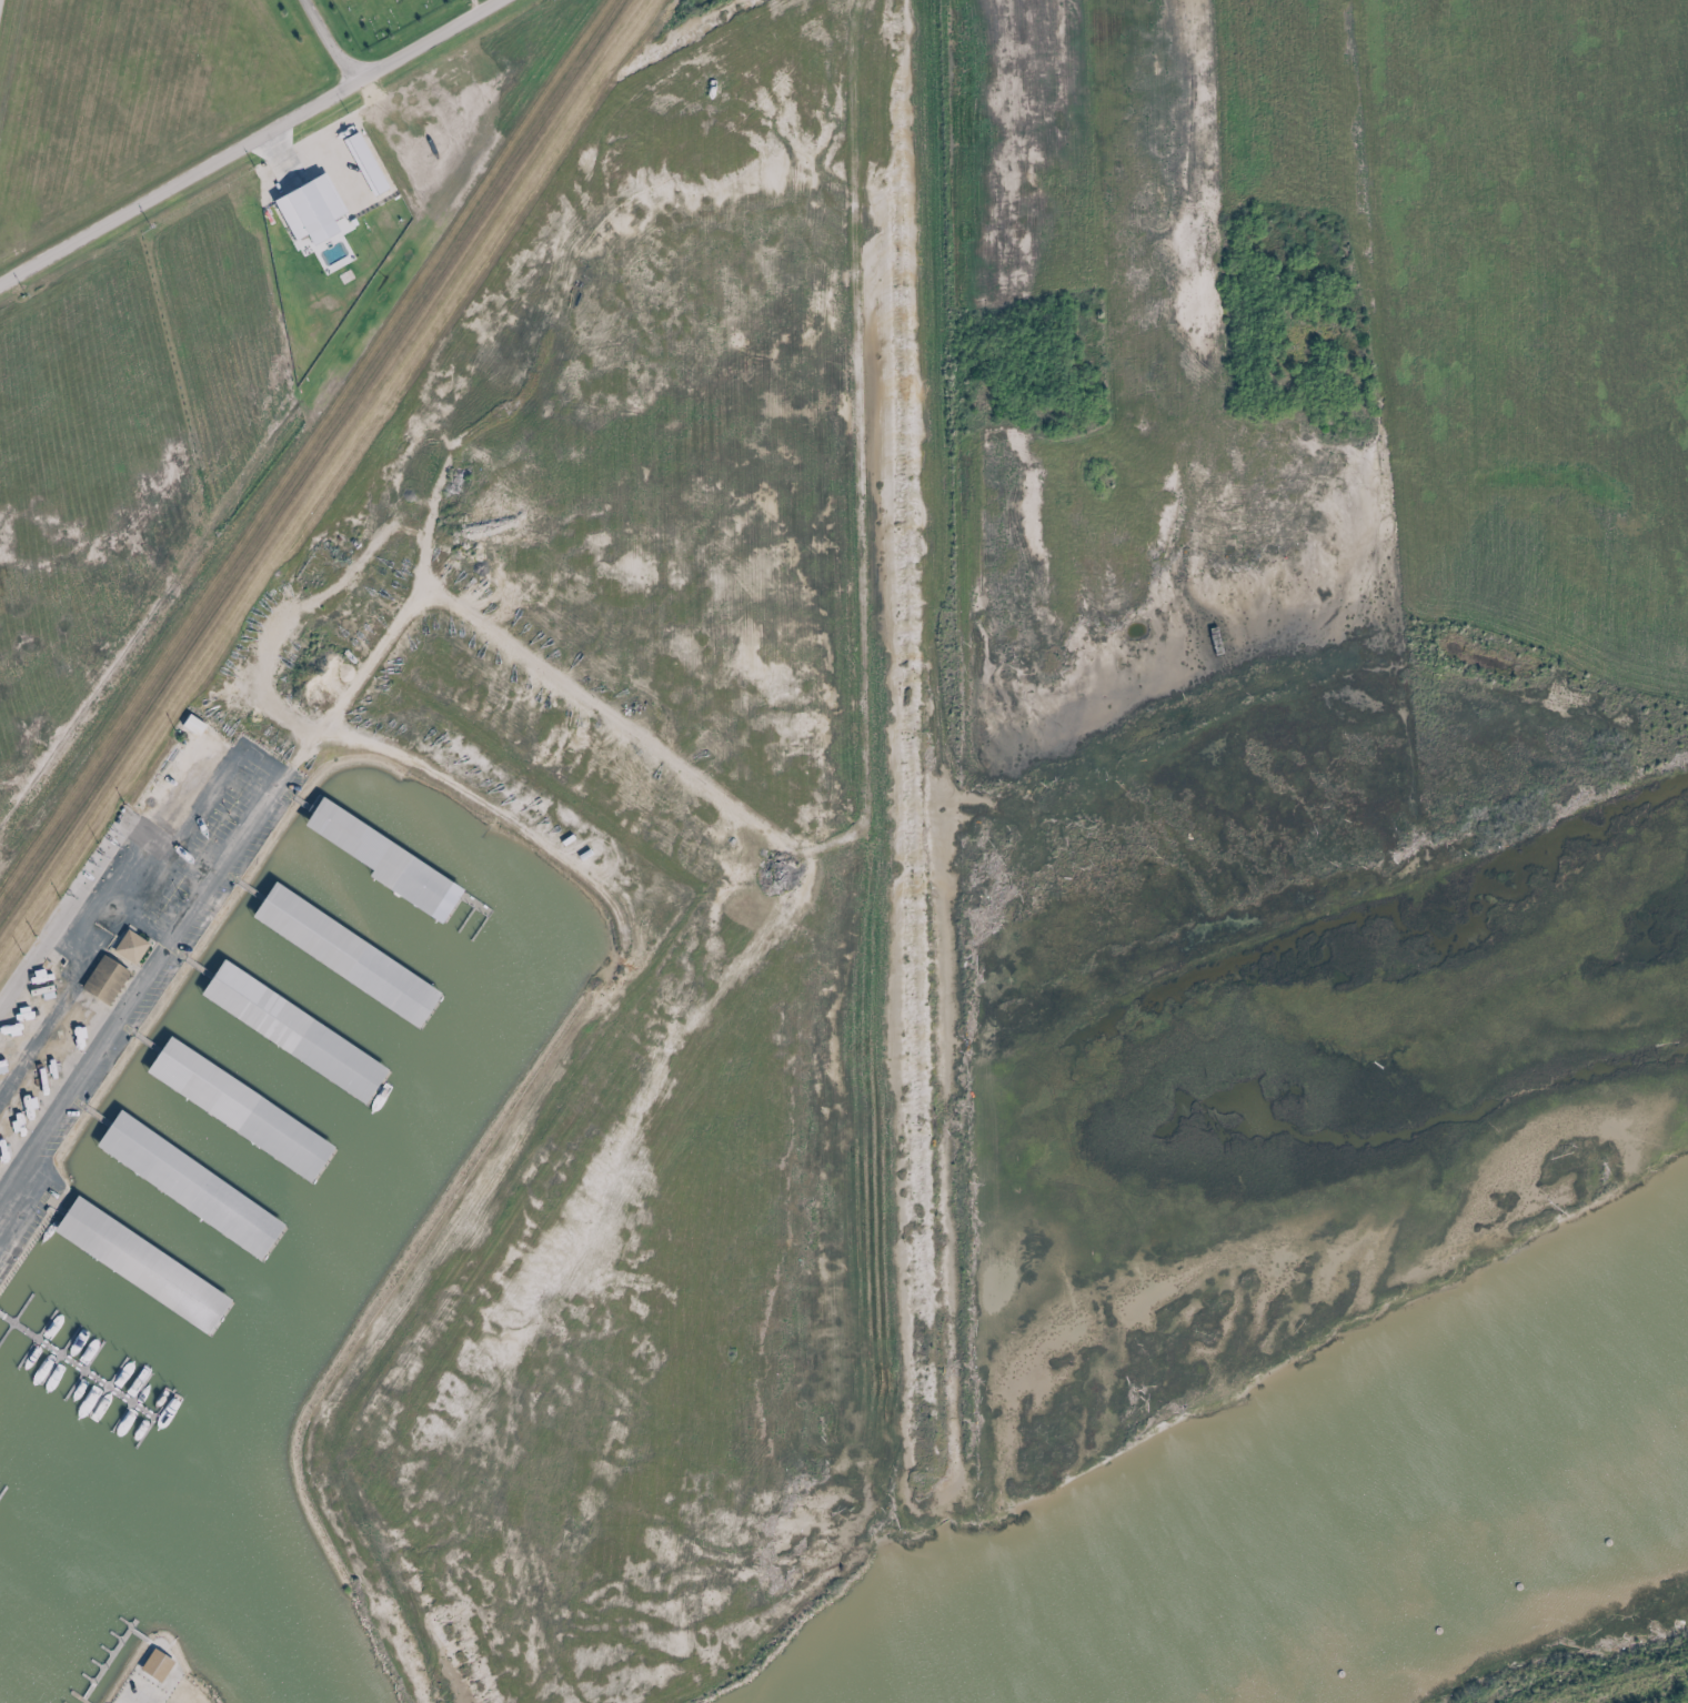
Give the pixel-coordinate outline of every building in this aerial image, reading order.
[(175,726),(192,737),(200,725),(183,714),(175,726)] [(314,797),(455,890),(432,924),(358,876),(362,869),(295,825),(314,797)] [(270,879),(432,991),(409,1027),(245,915),(270,879)] [(128,966),(143,944),(121,928),(105,951),(128,966)] [(102,1007),(124,973),(96,955),(74,989),(102,1007)] [(217,959),(379,1071),(355,1106),(192,994),(217,959)] [(163,1035),(326,1147),(303,1182),(140,1070),(163,1035)] [(112,1111),(275,1223),(252,1259),(89,1147),(112,1111)] [(71,1196),(223,1299),(200,1334),(47,1231),(71,1196)]
